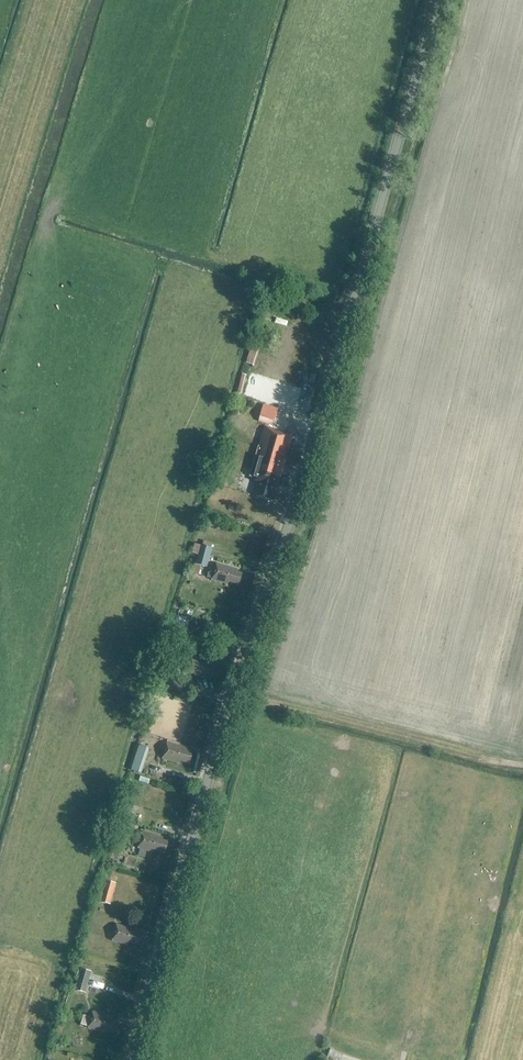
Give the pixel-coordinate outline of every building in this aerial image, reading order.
[(249,362),(257,364),(261,347),(252,345),(249,362)] [(272,425),(276,409),(263,406),(259,421),(268,424),(267,426),(270,427),(271,425),(272,425)] [(237,427),(244,429),(247,421),(240,418),(237,427)] [(277,488),(292,436),(284,434),(285,432),(265,427),(250,480),(258,483),(254,496),(272,501),(276,487),(277,488)] [(206,567),(212,548),(202,545),(196,565),(206,567)] [(241,574),(236,572),(237,570),(216,564),(214,573),(208,572),(207,578),(212,579),(212,580),(227,585),(228,582),(239,585),(241,574)] [(179,617),(174,634),(182,637),(188,619),(179,617)] [(188,651),(191,642),(177,637),(174,647),(188,651)] [(189,764),(192,753),(186,751),(187,749),(167,743),(162,759),(178,763),(179,761),(189,764)] [(141,774),(149,749),(139,746),(131,771),(141,774)] [(135,824),(141,803),(131,800),(125,822),(135,824)] [(165,853),(168,842),(162,841),(163,838),(142,832),(138,848),(153,853),(154,850),(165,853)] [(133,864),(122,860),(120,867),(130,870),(133,864)] [(110,905),(115,884),(106,881),(100,902),(110,905)] [(139,946),(142,935),(136,933),(137,930),(116,925),(112,941),(128,945),(128,943),(139,946)] [(85,993),(91,972),(81,969),(75,990),(85,993)] [(115,1033),(118,1022),(112,1020),(113,1018),(92,1012),(88,1028),(104,1033),(104,1030),(115,1033)]
